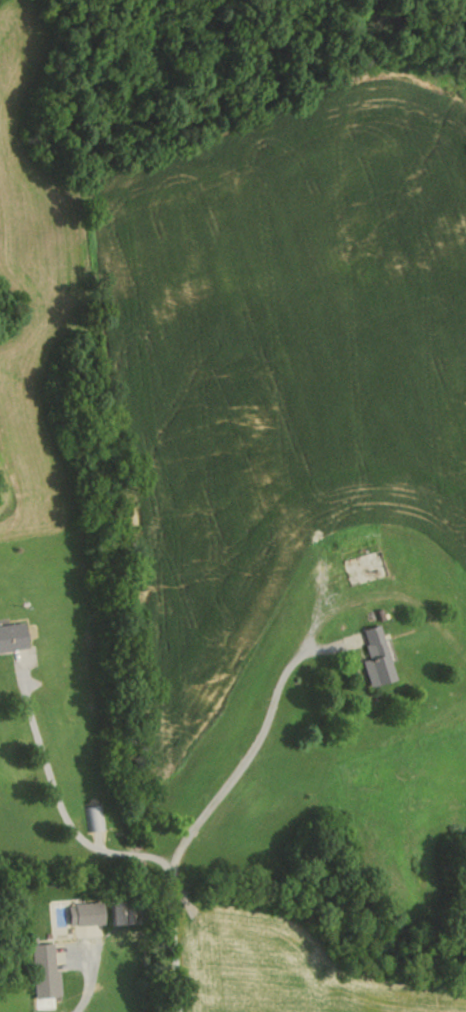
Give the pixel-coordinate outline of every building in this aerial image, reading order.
[(388,575),(380,550),(344,561),(352,585),(388,575)] [(0,626),(0,652),(31,648),(27,622),(0,626)] [(364,630),(372,659),(365,661),(371,688),(398,681),(385,625),(364,630)] [(84,808),(86,833),(103,831),(100,806),(84,808)] [(76,903),(76,926),(106,926),(106,903),(76,903)] [(33,945),(36,999),(60,997),(57,944),(33,945)]
